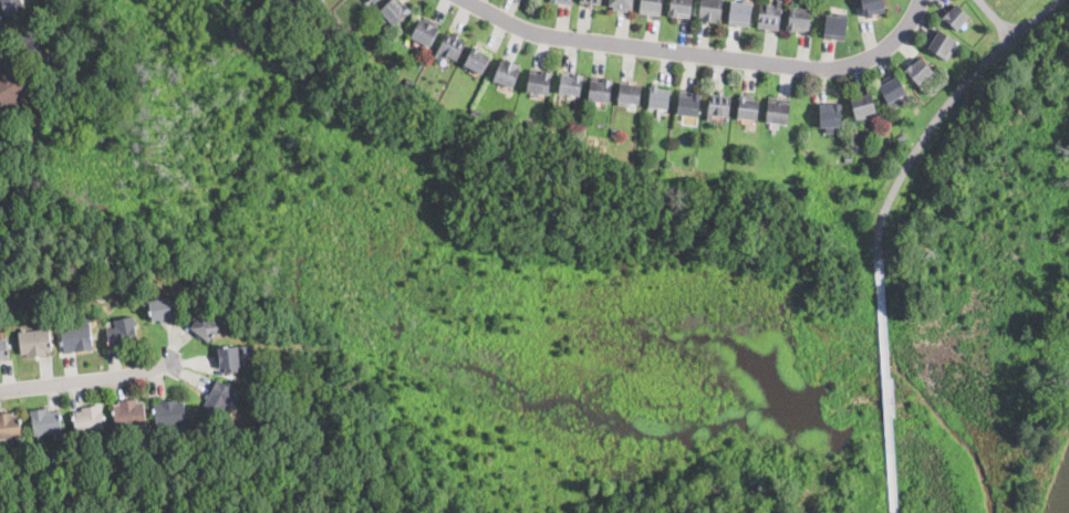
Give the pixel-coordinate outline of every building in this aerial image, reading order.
[(8,14),(2,0),(22,0),(25,8),(21,9),(23,12),(15,15),(11,18),(9,13),(8,14)] [(380,10),(390,0),(397,0),(402,6),(405,3),(411,10),(395,25),(391,20),(386,24),(380,17),(383,14),(380,10)] [(610,6),(610,0),(634,0),(633,9),(627,8),(627,11),(613,9),(614,7),(610,6)] [(641,13),(642,0),(663,0),(661,14),(661,15),(641,13)] [(670,14),(671,0),(693,0),(692,17),(670,14)] [(699,17),(701,0),(723,0),(722,19),(717,19),(717,22),(703,21),(703,17),(699,17)] [(777,4),(777,0),(782,0),(781,3),(779,29),(779,30),(758,28),(758,25),(760,3),(777,4)] [(864,15),(861,0),(885,0),(888,11),(866,15),(864,15)] [(751,3),(749,27),(728,24),(730,1),(751,3)] [(962,9),(969,17),(957,31),(942,18),(948,11),(948,12),(956,3),(962,9)] [(810,27),(810,32),(788,29),(789,27),(791,7),(812,9),(810,27)] [(847,27),(845,39),(824,38),(824,34),(826,14),(848,17),(847,27)] [(430,19),(435,21),(439,23),(437,28),(438,29),(429,46),(428,45),(411,38),(421,18),(424,20),(425,17),(430,19)] [(946,57),(925,44),(936,28),(957,42),(946,57)] [(461,35),(459,38),(466,42),(456,61),(442,53),(439,59),(435,56),(435,55),(447,32),(454,35),(456,32),(461,35)] [(487,64),(482,74),(464,64),(474,45),(481,50),(480,51),(491,56),(487,64)] [(924,61),(933,71),(934,72),(918,86),(903,70),(911,63),(912,64),(921,56),(924,61)] [(508,60),(518,64),(518,66),(521,69),(513,87),(492,78),(500,61),(504,62),(505,59),(508,60)] [(1,103),(0,101),(0,75),(10,70),(12,73),(19,69),(21,73),(25,80),(30,87),(2,104),(1,103)] [(550,93),(550,94),(528,92),(531,70),(552,73),(550,93)] [(580,94),(580,95),(559,93),(561,71),(583,74),(580,94)] [(890,102),(888,103),(878,83),(895,73),(906,94),(890,102)] [(611,100),(611,102),(589,100),(592,77),(613,80),(611,100)] [(414,82),(411,87),(404,84),(408,78),(414,82)] [(641,100),(640,103),(630,103),(629,105),(619,104),(621,82),(642,85),(641,100)] [(668,107),(668,109),(654,107),(654,109),(648,109),(651,84),(662,85),(662,88),(671,90),(668,107)] [(725,92),(725,95),(731,96),(729,116),(712,114),(712,121),(707,119),(710,93),(718,94),(718,91),(725,92)] [(698,116),(677,114),(679,92),(702,94),(698,116)] [(869,117),(859,119),(852,98),(871,92),(876,112),(868,114),(869,117)] [(757,117),(757,119),(738,117),(740,93),(755,95),(754,100),(759,101),(757,117)] [(436,96),(433,103),(427,101),(429,94),(436,96)] [(789,121),(788,124),(766,122),(769,97),(791,100),(789,121)] [(834,126),(834,133),(827,133),(826,127),(820,127),(820,104),(842,103),(842,126),(834,126)] [(481,112),(479,121),(470,117),(474,108),(481,112)] [(906,137),(900,142),(896,136),(904,132),(906,137)] [(170,300),(175,299),(178,311),(172,312),(173,316),(166,317),(166,321),(162,322),(160,318),(153,321),(148,302),(169,296),(170,300)] [(209,339),(208,342),(191,328),(195,324),(191,321),(199,311),(220,326),(209,339)] [(65,353),(63,354),(60,327),(83,324),(82,316),(90,315),(94,349),(65,353)] [(136,345),(134,345),(118,348),(118,346),(110,347),(108,345),(106,345),(104,337),(107,337),(106,329),(116,327),(115,320),(131,316),(133,316),(138,344),(136,345)] [(50,329),(52,350),(45,350),(45,354),(28,356),(28,354),(21,354),(19,332),(21,332),(20,328),(24,328),(24,331),(50,328),(50,329)] [(2,362),(0,362),(0,339),(7,338),(9,357),(2,358),(2,362)] [(238,366),(238,371),(226,373),(226,368),(220,368),(219,346),(239,345),(240,366),(238,366)] [(242,392),(239,397),(229,418),(204,405),(207,398),(205,397),(207,395),(208,392),(210,394),(218,379),(242,392)] [(137,398),(138,401),(144,400),(146,426),(127,427),(128,435),(118,436),(117,428),(116,428),(115,426),(114,405),(118,405),(118,400),(137,398)] [(176,399),(176,402),(184,402),(184,423),(155,425),(155,405),(162,405),(160,400),(176,399)] [(80,432),(76,432),(74,411),(82,410),(82,408),(102,406),(104,430),(80,432)] [(50,410),(50,411),(61,410),(63,432),(41,433),(41,438),(38,438),(38,436),(34,436),(32,410),(49,409),(50,410)] [(20,438),(0,439),(0,414),(13,413),(13,415),(18,413),(20,438)]
